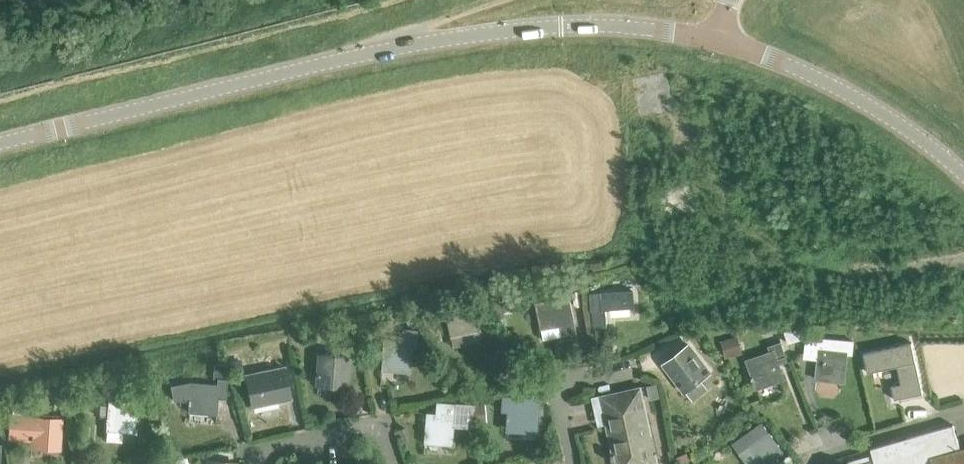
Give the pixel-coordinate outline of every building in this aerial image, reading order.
[(590,292),(592,327),(606,326),(605,309),(635,307),(633,290),(590,292)] [(576,332),(569,296),(534,303),(540,329),(560,324),(562,335),(576,332)] [(474,312),(446,318),(450,338),(478,333),(474,312)] [(383,338),(381,368),(408,370),(411,344),(416,344),(417,330),(402,329),(401,340),(383,338)] [(720,341),(726,358),(741,354),(736,336),(720,341)] [(844,381),(846,352),(851,352),(852,341),(824,340),(824,343),(806,341),(805,352),(811,353),(811,359),(818,359),(816,378),(844,381)] [(746,360),(757,388),(784,378),(777,359),(786,356),(780,341),(768,346),(770,351),(746,360)] [(708,389),(700,379),(711,371),(688,342),(662,363),(685,391),(686,390),(693,400),(708,389)] [(897,365),(901,383),(891,385),(894,399),(922,393),(911,342),(863,352),(868,371),(897,365)] [(316,382),(344,384),(346,355),(319,353),(316,382)] [(251,406),(291,398),(284,367),(245,375),(251,406)] [(216,396),(224,396),(226,378),(217,377),(216,383),(190,381),(170,384),(173,398),(188,399),(188,410),(215,412),(216,396)] [(647,385),(650,399),(660,397),(657,383),(647,385)] [(640,385),(592,396),(595,409),(602,407),(612,452),(610,452),(612,462),(614,461),(615,463),(631,463),(635,463),(658,463),(640,385)] [(507,427),(534,429),(537,399),(509,397),(507,427)] [(105,428),(134,430),(136,401),(107,399),(105,428)] [(423,441),(451,443),(454,403),(437,401),(437,412),(425,411),(423,441)] [(30,445),(57,447),(60,417),(9,413),(7,440),(30,441),(30,445)] [(732,442),(748,463),(764,463),(783,451),(762,420),(732,442)] [(960,448),(953,423),(871,447),(873,453),(847,460),(848,463),(933,463),(931,456),(960,448)] [(933,463),(963,463),(963,447),(960,448),(931,456),(933,463)]
